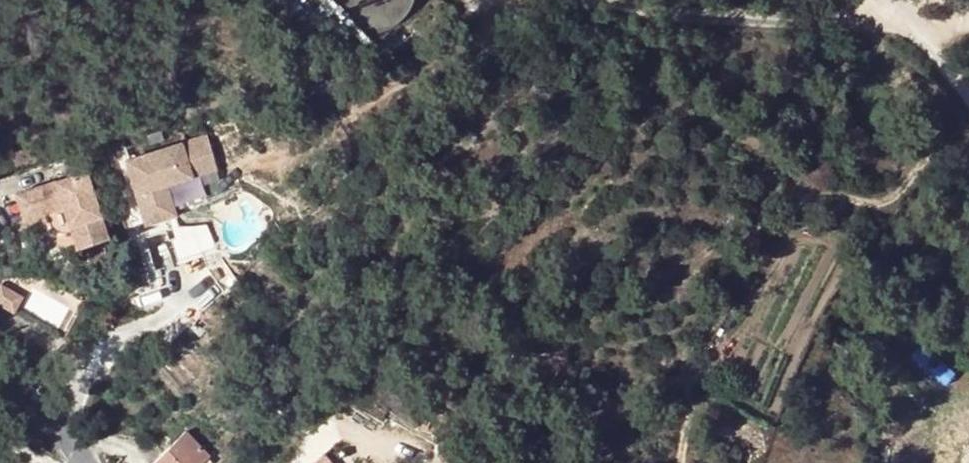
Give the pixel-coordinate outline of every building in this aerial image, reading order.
[(468,129),(463,137),(471,142),(476,134),(468,129)] [(208,133),(126,158),(145,221),(177,213),(168,182),(218,167),(208,133)] [(88,169),(16,190),(25,216),(64,204),(77,245),(109,234),(88,169)] [(19,295),(1,284),(0,285),(0,305),(10,311),(19,295)] [(210,455),(186,430),(152,462),(201,462),(210,455)] [(302,462),(331,462),(320,449),(302,462)]
